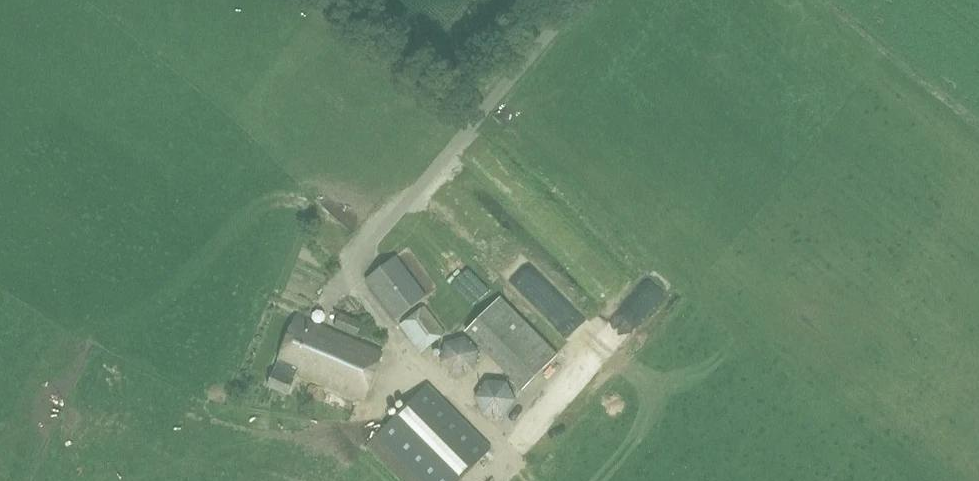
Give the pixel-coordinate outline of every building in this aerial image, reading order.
[(396,320),(425,297),(395,257),(365,280),(396,320)] [(465,332),(523,390),(558,356),(500,298),(465,332)] [(426,348),(441,338),(422,310),(407,321),(426,348)] [(362,322),(340,313),(335,327),(357,336),(362,322)] [(363,399),(383,354),(296,317),(277,363),(297,372),(363,399)] [(454,380),(473,358),(449,337),(430,358),(454,380)] [(287,395),(297,372),(277,363),(267,386),(287,395)] [(491,449),(427,385),(377,436),(423,480),(459,480),(491,449)] [(478,417),(503,416),(502,387),(477,388),(478,417)]
